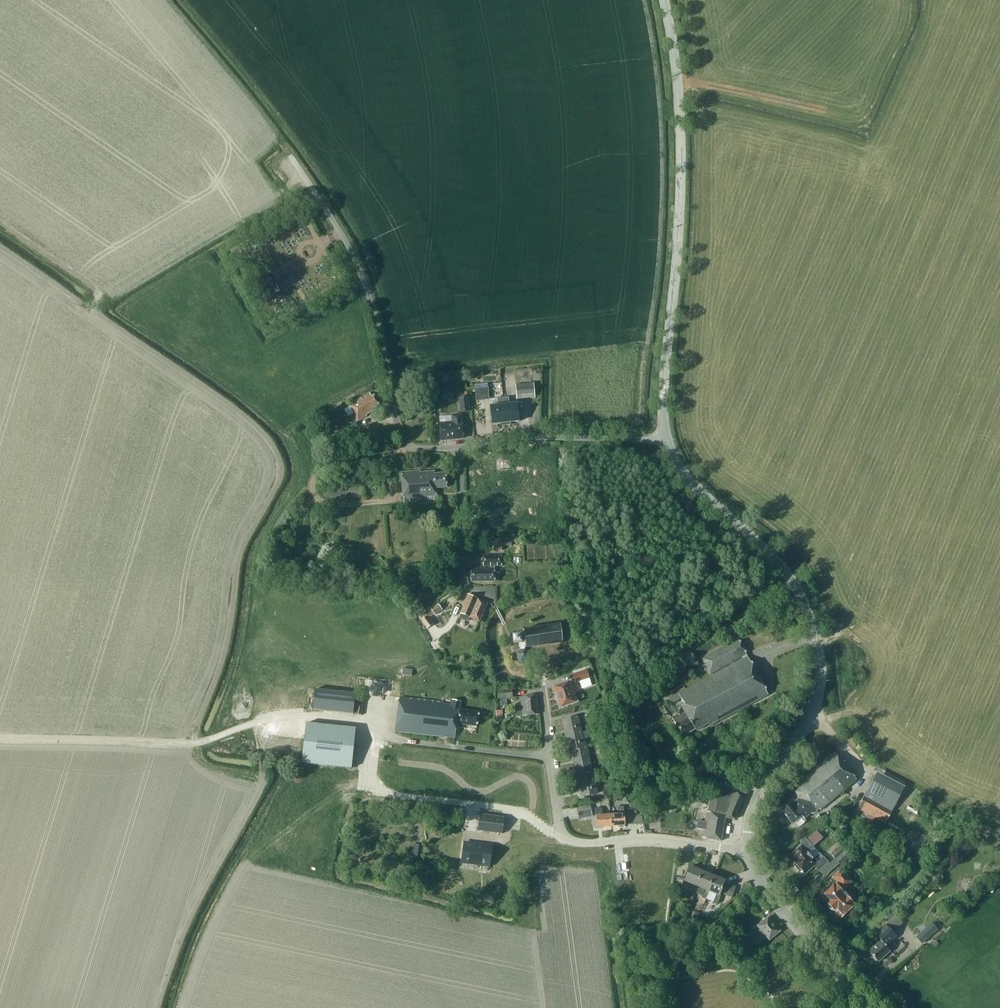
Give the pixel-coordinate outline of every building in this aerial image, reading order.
[(261,285),(257,279),(249,284),(253,290),(261,285)] [(517,399),(529,398),(528,383),(516,384),(517,399)] [(490,400),(488,384),(475,385),(477,401),(490,400)] [(372,397),(370,393),(350,405),(359,421),(367,416),(366,415),(374,410),(374,412),(379,409),(377,405),(379,404),(374,396),(372,397)] [(460,398),(462,412),(469,411),(468,397),(460,398)] [(492,424),(506,423),(503,398),(498,399),(498,406),(490,406),(492,424)] [(503,398),(506,423),(520,422),(518,404),(510,405),(509,398),(503,398)] [(441,424),(442,440),(464,438),(461,415),(453,416),(453,423),(441,424)] [(376,429),(375,430),(371,424),(362,430),(369,443),(380,436),(376,429)] [(421,473),(420,471),(402,473),(404,501),(421,500),(421,497),(436,496),(436,488),(447,487),(446,473),(435,474),(434,472),(421,473)] [(373,507),(374,519),(385,518),(384,506),(373,507)] [(512,541),(494,541),(494,551),(502,551),(502,546),(512,546),(512,541)] [(471,567),(472,582),(495,581),(495,566),(502,566),(502,555),(484,555),(484,567),(471,567)] [(488,603),(469,595),(461,614),(462,614),(459,619),(468,622),(470,617),(480,622),(488,603)] [(444,611),(438,604),(420,617),(428,628),(434,624),(430,618),(437,613),(438,615),(444,611)] [(563,642),(561,624),(523,630),(524,633),(521,633),(521,635),(513,635),(514,644),(519,643),(519,648),(520,648),(520,649),(517,653),(517,659),(521,662),(526,661),(530,657),(529,652),(525,649),(525,648),(563,642)] [(769,695),(739,639),(702,658),(711,676),(678,693),(685,704),(682,706),(686,713),(680,716),(679,714),(673,718),(674,720),(684,736),(696,729),(697,731),(710,724),(711,726),(769,695)] [(590,679),(587,670),(573,675),(575,680),(571,681),(553,687),(560,709),(578,702),(575,693),(579,692),(577,684),(590,679)] [(356,693),(316,689),(313,709),(354,714),(356,693)] [(523,716),(539,715),(537,696),(521,697),(522,708),(523,716)] [(453,700),(452,705),(443,703),(443,702),(400,698),(395,731),(455,738),(457,724),(477,727),(479,713),(460,709),(461,701),(453,700)] [(364,703),(357,702),(356,714),(363,715),(364,703)] [(522,708),(514,709),(515,716),(523,716),(522,708)] [(566,736),(582,732),(579,716),(563,720),(566,736)] [(356,728),(306,723),(302,763),(352,768),(356,728)] [(586,747),(582,732),(566,736),(570,751),(571,751),(586,747)] [(575,766),(591,763),(587,747),(586,747),(571,751),(575,766)] [(857,780),(834,752),(790,789),(799,800),(791,806),(789,804),(782,811),(792,823),(801,815),(805,819),(812,813),(813,815),(820,809),(821,810),(857,780)] [(595,778),(591,763),(575,766),(578,782),(595,778)] [(582,797),(598,794),(595,778),(578,782),(582,797)] [(737,791),(724,786),(722,795),(719,794),(715,813),(707,812),(705,822),(698,821),(697,829),(704,830),(702,837),(721,841),(725,818),(735,820),(744,798),(741,793),(737,791)] [(868,790),(859,809),(868,813),(875,817),(886,823),(892,812),(874,802),(878,795),(868,790)] [(577,807),(578,813),(592,811),(591,804),(577,807)] [(611,815),(611,827),(626,826),(625,814),(624,807),(618,807),(618,814),(611,815)] [(611,827),(611,815),(603,815),(602,808),(596,808),(596,816),(597,828),(611,827)] [(868,813),(866,816),(871,819),(871,821),(873,822),(875,817),(868,813)] [(503,831),(505,819),(505,817),(480,814),(478,831),(503,834),(503,831)] [(860,849),(868,856),(877,845),(870,838),(860,849)] [(819,855),(810,862),(813,859),(808,853),(814,847),(806,839),(801,843),(801,846),(791,856),(795,859),(792,861),(805,874),(814,866),(819,871),(828,862),(824,857),(822,858),(819,855)] [(453,844),(451,863),(477,867),(480,847),(476,847),(453,844)] [(420,859),(422,846),(413,845),(411,857),(420,859)] [(831,854),(841,865),(851,856),(841,845),(831,854)] [(696,886),(702,871),(691,866),(685,881),(694,885),(691,893),(695,895),(698,887),(696,886)] [(844,891),(843,892),(842,891),(852,882),(841,870),(833,877),(837,882),(822,896),(829,903),(828,904),(828,905),(828,907),(831,911),(834,911),(835,910),(841,918),(855,905),(847,897),(848,896),(844,891)] [(708,891),(714,876),(702,871),(696,886),(698,887),(705,890),(702,898),(706,900),(710,892),(708,891)] [(638,885),(656,885),(656,880),(668,880),(668,876),(638,878),(638,885)] [(720,895),(726,881),(714,876),(708,891),(710,892),(717,895),(714,903),(718,904),(721,896),(720,895)] [(736,887),(729,884),(724,894),(732,897),(736,887)] [(888,923),(895,931),(903,923),(897,916),(898,914),(894,910),(887,917),(890,921),(888,923)] [(781,931),(769,917),(758,926),(760,929),(754,935),(761,944),(768,938),(770,940),(781,931)] [(932,936),(938,930),(932,923),(916,937),(922,944),(932,936)] [(897,937),(886,925),(875,934),(881,940),(869,952),(874,957),(873,958),(876,961),(877,961),(878,962),(891,951),(887,946),(889,944),(897,937)]
